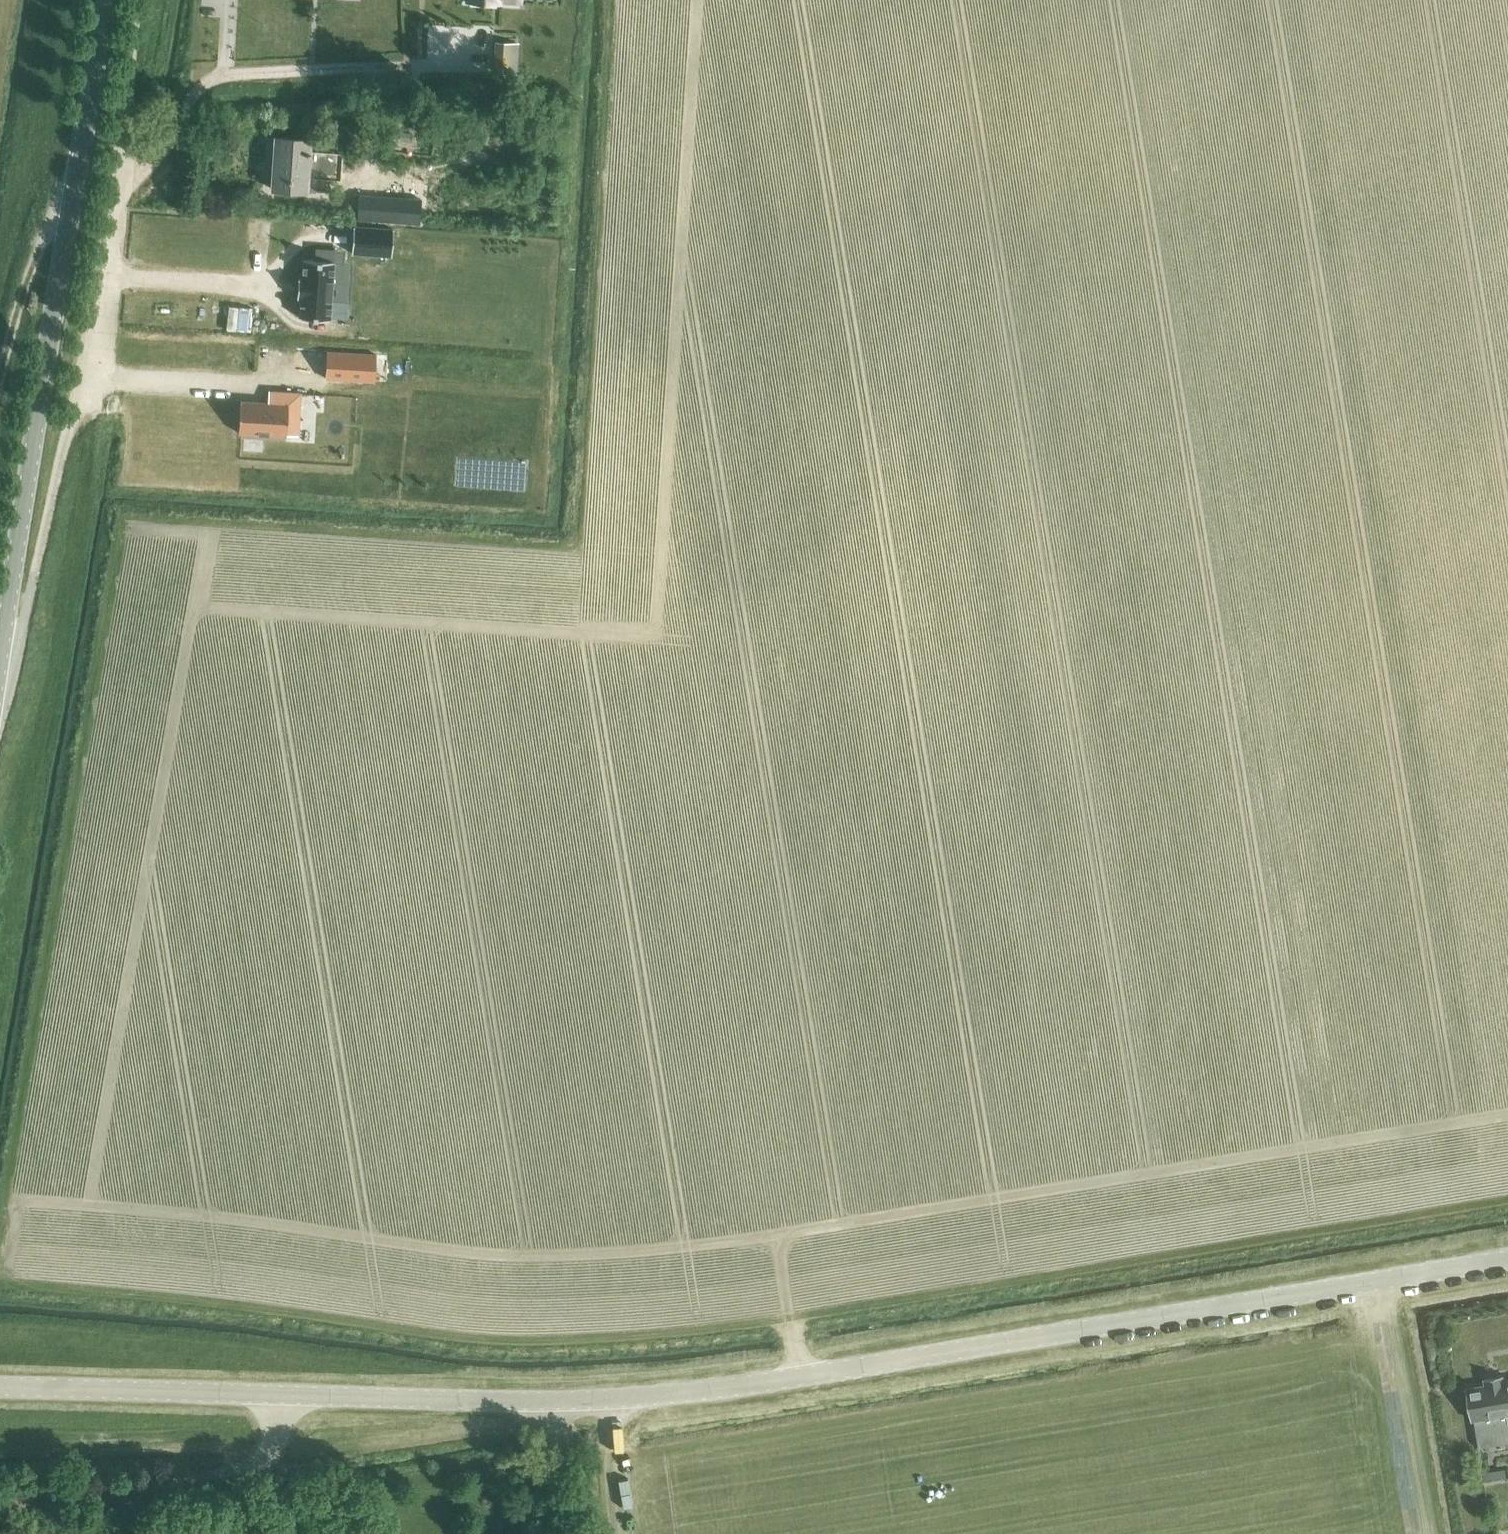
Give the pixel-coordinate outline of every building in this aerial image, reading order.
[(495,41),(494,51),(517,53),(517,43),(495,41)] [(402,133),(401,140),(409,141),(410,134),(402,133)] [(271,188),(306,190),(308,177),(340,179),(342,153),(310,151),(310,140),(274,138),(271,188)] [(359,195),(358,219),(419,224),(420,199),(359,195)] [(348,226),(347,254),(387,257),(389,228),(348,226)] [(298,278),(297,298),(301,298),(300,317),(330,319),(332,282),(342,282),(343,262),(334,261),(335,250),(316,248),(315,260),(304,259),(302,278),(298,278)] [(343,307),(505,315),(506,278),(344,270),(343,307)] [(238,404),(237,435),(283,438),(283,431),(297,432),(299,393),(267,391),(266,405),(238,404)] [(1466,1388),(1471,1419),(1507,1413),(1507,1381),(1504,1381),(1503,1375),(1484,1378),(1486,1384),(1466,1388)] [(1494,1453),(1487,1454),(1489,1464),(1495,1463),(1494,1453)]
